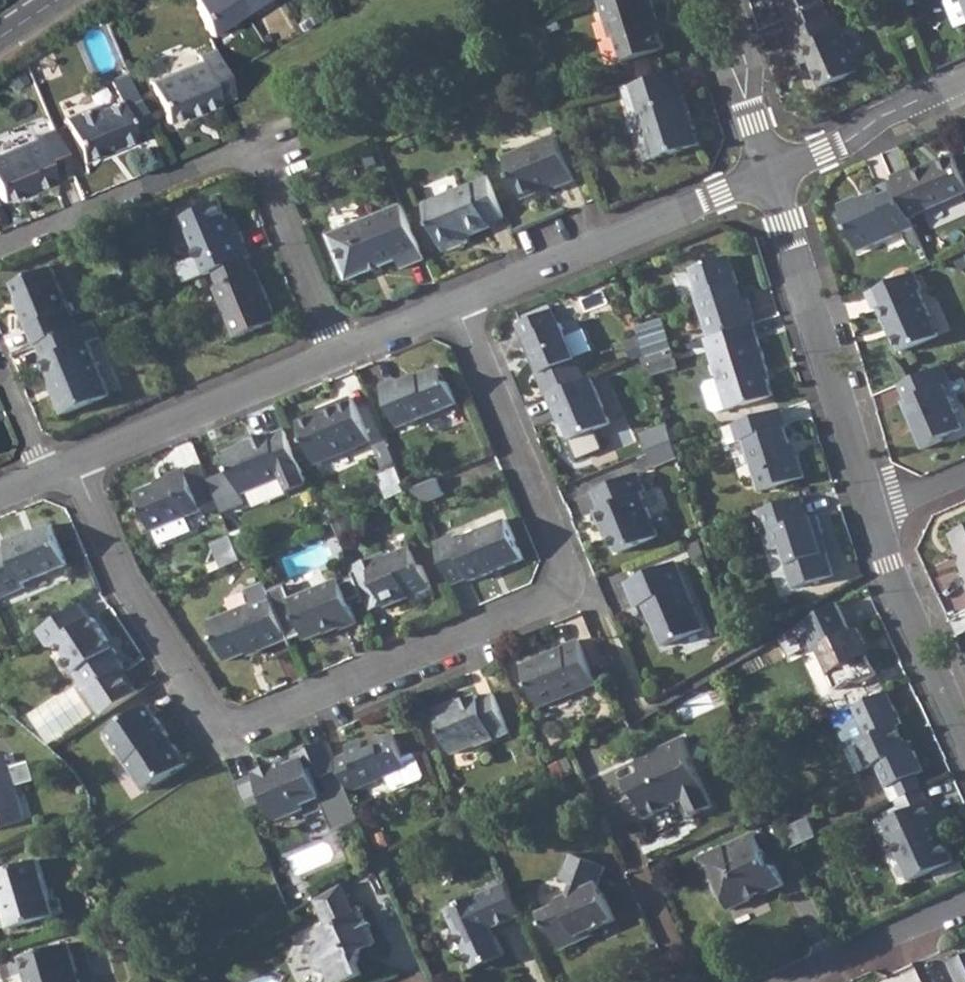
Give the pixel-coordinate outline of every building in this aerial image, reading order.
[(208,35),(243,13),(235,0),(193,0),(208,35)] [(243,13),(264,0),(235,0),(243,13)] [(614,37),(618,36),(625,59),(665,48),(657,20),(660,18),(654,0),(602,0),(614,37)] [(795,34),(832,18),(825,0),(826,0),(780,0),(795,34)] [(837,16),(832,18),(838,32),(843,30),(837,16)] [(795,34),(794,34),(806,63),(813,60),(824,87),(861,72),(843,30),(838,32),(832,18),(795,34)] [(913,36),(902,40),(906,50),(918,46),(913,36)] [(214,50),(212,46),(195,53),(197,59),(148,79),(165,120),(194,109),(196,113),(218,104),(217,100),(232,94),(226,79),(214,50)] [(679,70),(626,86),(634,113),(642,111),(656,158),(701,144),(685,89),(684,88),(679,70)] [(147,125),(125,72),(108,80),(117,100),(96,109),(94,104),(62,118),(81,161),(100,153),(101,155),(133,141),(131,132),(147,125)] [(642,111),(634,113),(648,161),(656,158),(642,111)] [(50,125),(31,133),(32,136),(33,139),(53,131),(50,125)] [(32,136),(0,149),(0,199),(25,189),(28,194),(53,183),(53,179),(70,172),(53,131),(33,139),(32,136)] [(558,136),(506,158),(524,199),(543,191),(542,189),(556,183),(557,188),(576,180),(558,136)] [(892,176),(894,181),(910,217),(964,193),(964,183),(953,155),(913,173),(911,168),(892,176)] [(427,187),(431,198),(460,187),(455,176),(427,187)] [(489,177),(425,204),(442,244),(468,234),(469,236),(491,227),(490,225),(506,218),(489,177)] [(910,217),(894,181),(878,188),(878,191),(860,199),(859,197),(840,205),(861,250),(902,232),(911,250),(923,245),(910,217)] [(182,214),(206,273),(216,269),(219,268),(248,255),(250,254),(240,230),(233,233),(227,219),(219,200),(182,214)] [(426,260),(404,206),(331,236),(350,280),(400,259),(404,269),(426,260)] [(235,216),(227,219),(233,233),(240,230),(235,216)] [(468,234),(442,244),(445,251),(471,241),(469,236),(468,234)] [(219,268),(216,269),(222,284),(217,286),(237,335),(279,318),(259,267),(254,269),(248,255),(219,268)] [(697,295),(709,338),(755,324),(756,323),(750,300),(743,302),(738,284),(739,284),(731,258),(693,268),(700,294),(697,295)] [(20,310),(35,345),(39,344),(77,327),(52,266),(13,282),(23,309),(20,310)] [(915,272),(867,293),(875,310),(878,309),(884,324),(889,322),(902,351),(939,335),(919,291),(923,289),(916,274),(915,272)] [(555,310),(521,324),(528,341),(532,339),(538,354),(534,356),(542,375),(550,394),(589,378),(581,359),(565,324),(562,325),(555,310)] [(77,327),(39,344),(44,357),(43,358),(54,386),(58,384),(62,393),(56,396),(64,415),(111,395),(90,342),(101,337),(94,320),(77,327)] [(639,329),(647,353),(648,357),(674,350),(666,321),(639,329)] [(709,338),(706,339),(717,375),(707,378),(704,385),(709,405),(716,410),(726,407),(727,409),(774,397),(767,372),(769,371),(755,324),(709,338)] [(674,350),(648,357),(654,376),(680,368),(674,350)] [(942,366),(898,385),(902,396),(905,402),(901,404),(907,420),(912,419),(916,428),(911,429),(920,450),(942,442),(941,438),(961,429),(942,385),(949,383),(942,366)] [(399,379),(382,386),(400,426),(459,402),(450,382),(446,384),(439,368),(419,376),(418,378),(402,385),(399,379)] [(550,394),(549,395),(555,409),(560,407),(573,437),(611,421),(593,376),(589,378),(550,394)] [(328,409),(300,420),(317,461),(373,439),(355,396),(327,407),(328,409)] [(783,409),(735,424),(740,441),(746,439),(761,491),(805,478),(798,456),(795,457),(785,428),(788,427),(783,409)] [(912,419),(907,420),(911,429),(916,428),(912,419)] [(644,433),(651,449),(674,439),(669,422),(644,433)] [(303,468),(286,428),(271,433),(270,432),(253,437),(254,442),(247,444),(244,444),(227,451),(243,492),(283,476),(289,490),(309,482),(303,468)] [(674,439),(651,449),(657,464),(679,455),(675,443),(674,439)] [(204,464),(189,470),(193,484),(204,509),(212,506),(220,502),(204,464)] [(193,484),(189,470),(187,466),(170,472),(172,477),(137,490),(153,529),(157,527),(162,541),(192,529),(187,515),(204,509),(193,484)] [(400,468),(385,473),(395,496),(410,490),(400,468)] [(644,471),(597,490),(603,507),(598,509),(605,526),(611,524),(622,550),(663,533),(645,490),(650,487),(644,471)] [(440,478),(415,488),(421,504),(447,494),(440,478)] [(803,497),(758,511),(764,533),(768,532),(773,549),(784,546),(789,564),(787,565),(789,576),(790,577),(794,589),(834,576),(826,551),(823,552),(818,535),(823,534),(818,517),(809,519),(803,497)] [(454,535),(437,542),(455,584),(471,577),(473,580),(525,558),(508,518),(457,540),(454,535)] [(0,549),(0,593),(10,589),(12,592),(27,586),(26,581),(69,564),(53,525),(26,536),(25,534),(7,541),(8,546),(0,549)] [(955,551),(958,551),(962,562),(957,564),(964,581),(964,527),(948,535),(955,551)] [(247,528),(233,534),(243,559),(257,553),(247,528)] [(233,534),(216,541),(226,566),(243,559),(233,534)] [(390,553),(355,568),(359,576),(366,594),(373,609),(388,603),(389,605),(406,599),(404,594),(412,591),(417,603),(437,594),(425,563),(419,566),(412,548),(391,557),(390,553)] [(958,551),(955,551),(953,551),(952,552),(957,564),(962,562),(958,551)] [(679,561),(628,581),(639,607),(652,601),(660,618),(656,619),(667,643),(707,626),(679,561)] [(344,627),(361,622),(352,600),(366,594),(359,576),(344,582),(342,578),(293,597),(287,584),(271,590),(289,634),(290,637),(291,639),(307,632),(310,638),(327,630),(328,625),(341,620),(344,627)] [(271,590),(267,581),(249,589),(255,602),(211,621),(219,640),(224,638),(232,657),(273,640),(275,643),(290,637),(289,634),(271,590)] [(0,593),(0,597),(12,592),(10,589),(0,593)] [(84,602),(42,630),(52,645),(61,640),(81,669),(79,671),(106,713),(140,690),(125,668),(128,665),(97,618),(95,619),(84,602)] [(861,683),(876,676),(867,657),(864,659),(858,645),(862,643),(856,630),(850,632),(838,603),(800,625),(812,652),(816,650),(835,691),(826,695),(834,714),(853,705),(868,698),(861,683)] [(565,648),(526,664),(543,705),(600,681),(581,637),(564,644),(565,648)] [(864,642),(862,643),(858,645),(864,659),(867,657),(870,656),(864,642)] [(868,698),(853,705),(867,736),(856,741),(867,767),(876,763),(894,800),(897,799),(922,787),(916,774),(924,770),(915,750),(910,752),(905,743),(897,724),(902,723),(887,690),(868,698)] [(456,700),(438,708),(456,751),(480,741),(481,744),(512,730),(496,692),(480,698),(478,694),(457,703),(456,700)] [(58,698),(35,713),(53,740),(75,725),(58,698)] [(151,703),(109,730),(148,787),(190,760),(178,742),(175,743),(169,735),(172,733),(151,703)] [(353,750),(339,756),(343,767),(352,789),(391,772),(396,785),(399,786),(425,775),(427,772),(418,750),(406,755),(396,732),(368,743),(365,738),(351,744),(353,750)] [(627,784),(624,788),(629,797),(635,796),(638,795),(648,817),(685,799),(692,815),(713,805),(682,738),(637,759),(644,775),(630,780),(627,784)] [(289,756),(239,777),(250,802),(271,793),(277,808),(289,813),(308,805),(310,811),(327,804),(337,827),(364,816),(352,789),(343,767),(339,756),(332,740),(316,747),(321,758),(312,761),(300,757),(291,761),(290,757),(289,756)] [(910,740),(905,743),(910,752),(915,750),(910,740)] [(316,747),(290,757),(291,761),(300,757),(312,761),(321,758),(316,747)] [(0,756),(0,826),(23,819),(5,754),(0,756)] [(897,799),(903,812),(928,801),(922,787),(897,799)] [(903,812),(874,825),(883,846),(893,842),(910,880),(953,861),(934,819),(938,817),(930,800),(928,801),(903,812)] [(809,817),(785,828),(794,846),(817,836),(809,817)] [(755,833),(701,858),(717,894),(726,898),(731,907),(750,899),(749,896),(763,890),(765,893),(785,884),(777,864),(770,867),(755,833)] [(555,905),(539,913),(548,931),(554,933),(558,944),(567,947),(578,942),(579,937),(615,920),(603,894),(596,891),(605,866),(569,854),(560,879),(571,884),(568,893),(558,897),(555,905)] [(0,871),(0,886),(13,928),(56,915),(51,900),(39,859),(0,871)] [(524,917),(508,883),(449,910),(477,969),(507,955),(495,930),(524,917)] [(341,885),(315,900),(327,928),(322,931),(327,943),(317,947),(310,965),(327,971),(352,981),(358,965),(365,951),(377,945),(362,913),(354,916),(341,885)] [(61,897),(51,900),(56,915),(65,912),(61,897)] [(21,957),(28,981),(79,981),(68,943),(21,957)] [(951,962),(960,981),(964,981),(964,956),(951,962)] [(352,981),(354,981),(364,977),(358,965),(352,981)] [(327,971),(331,981),(352,981),(327,971)]
